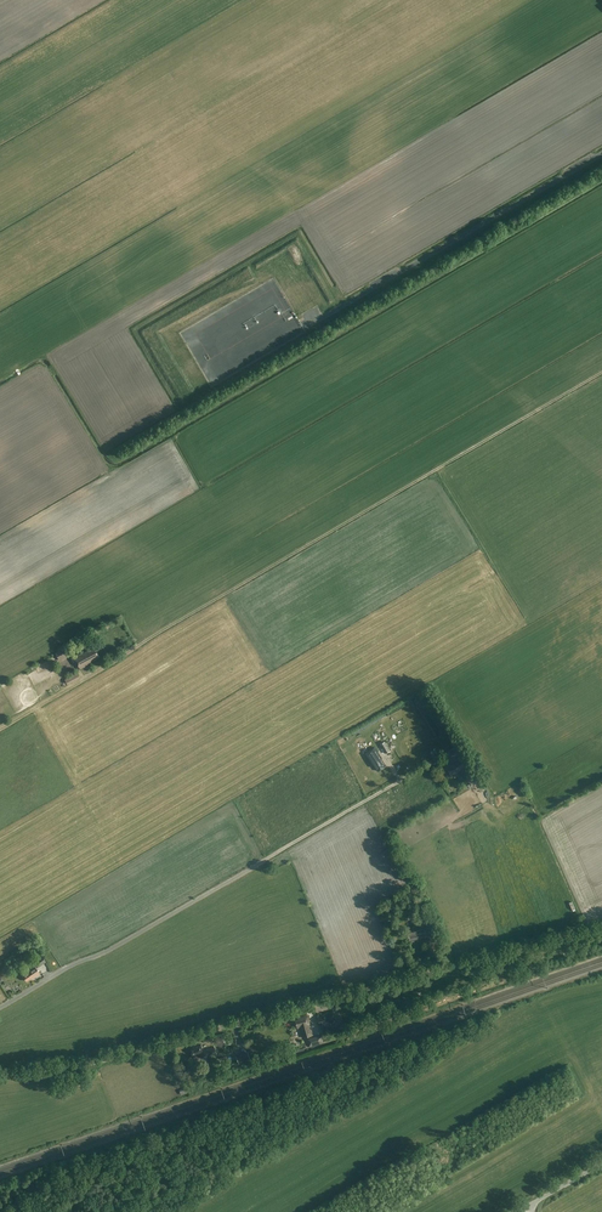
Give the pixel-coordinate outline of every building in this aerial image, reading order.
[(296,276),(297,280),(305,276),(299,264),(292,267),(296,276)] [(71,643),(56,653),(60,660),(68,655),(68,654),(71,652),(72,653),(76,651),(71,643)] [(87,663),(100,657),(94,647),(82,654),(81,653),(74,657),(80,669),(88,665),(87,663)] [(389,739),(385,742),(380,744),(385,753),(390,751),(387,745),(391,743),(389,739)] [(459,745),(448,750),(453,759),(463,753),(459,745)] [(378,771),(386,766),(381,759),(382,759),(378,752),(369,758),(373,764),(378,771)] [(462,768),(465,766),(461,760),(447,768),(451,775),(456,772),(462,768)] [(493,798),(497,805),(504,802),(500,794),(493,798)] [(410,940),(426,936),(424,927),(423,924),(418,926),(419,928),(408,931),(410,940)] [(38,967),(46,962),(41,956),(34,961),(36,965),(35,966),(34,966),(22,975),(26,981),(31,978),(32,979),(40,973),(36,968),(38,967)] [(51,961),(53,968),(60,965),(58,958),(51,961)] [(330,1022),(333,1022),(331,1013),(318,1016),(320,1025),(323,1024),(324,1029),(331,1027),(330,1022)] [(298,1019),(295,1020),(298,1028),(301,1027),(301,1028),(302,1030),(300,1030),(302,1038),(312,1035),(310,1025),(307,1015),(297,1018),(298,1019)] [(321,1036),(307,1039),(309,1046),(323,1043),(321,1036)] [(194,1048),(191,1049),(193,1057),(197,1056),(201,1055),(201,1058),(203,1058),(204,1058),(207,1058),(207,1057),(216,1054),(214,1047),(202,1050),(201,1045),(193,1047),(194,1048)] [(211,1075),(217,1071),(214,1065),(208,1068),(211,1075)]
